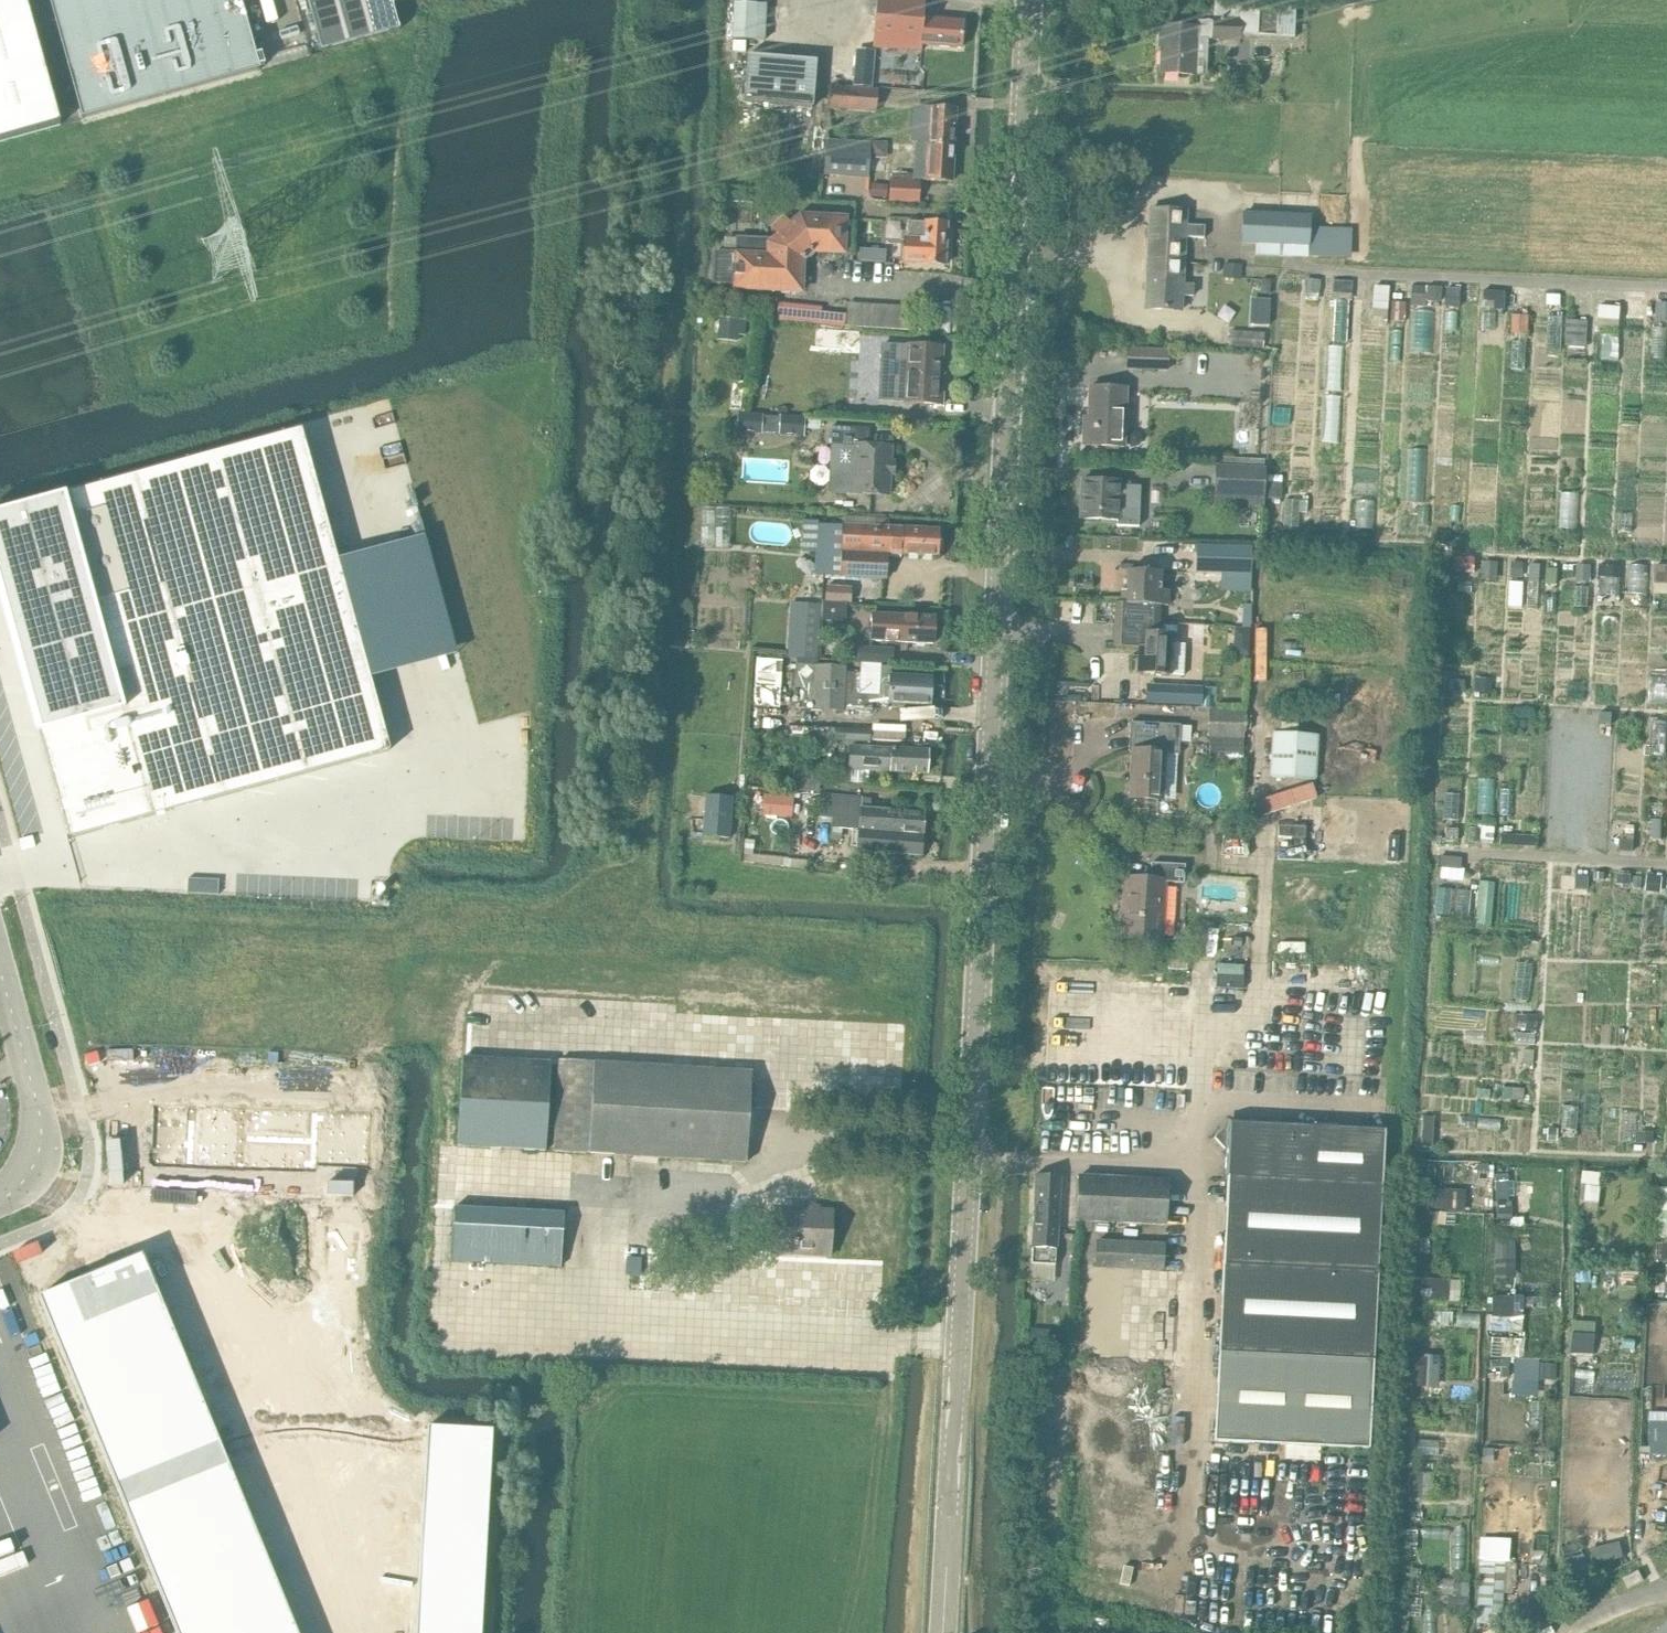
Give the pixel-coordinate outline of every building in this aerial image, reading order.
[(60,125),(25,0),(0,0),(0,141),(60,125)] [(260,70),(241,0),(48,0),(81,119),(260,70)] [(321,53),(348,45),(335,0),(306,0),(321,53)] [(373,38),(363,0),(335,0),(348,45),(373,38)] [(373,38),(399,31),(392,5),(390,0),(363,0),(373,38)] [(925,0),(877,0),(873,46),(921,50),(922,44),(924,17),(925,0)] [(734,3),(732,39),(755,40),(757,4),(734,3)] [(1213,10),(1213,28),(1159,25),(1159,40),(1162,40),(1160,73),(1194,75),(1195,53),(1206,53),(1207,39),(1240,41),(1240,36),(1295,38),(1296,13),(1213,10)] [(924,17),(922,44),(961,47),(963,20),(924,17)] [(816,60),(748,55),(744,101),(813,107),(816,60)] [(877,89),(830,86),(829,109),(876,112),(877,89)] [(914,108),(913,144),(915,144),(928,145),(953,146),(955,109),(930,108),(914,108)] [(868,178),(871,142),(826,139),(823,175),(868,178)] [(915,144),(913,179),(926,180),(951,181),(953,146),(928,145),(915,144)] [(889,197),(888,201),(919,203),(921,181),(890,179),(889,184),(871,183),(870,196),(889,197)] [(1148,259),(1183,260),(1184,237),(1203,237),(1204,225),(1184,225),(1185,209),(1151,208),(1148,259)] [(1310,216),(1279,214),(1242,212),(1241,240),(1256,241),(1255,254),(1335,259),(1337,227),(1310,225),(1310,216)] [(714,253),(712,282),(734,283),(734,287),(801,291),(803,262),(813,255),(813,251),(843,252),(844,219),(799,216),(789,225),(783,219),(773,228),(778,234),(771,241),(738,238),(736,254),(714,253)] [(925,224),(907,222),(906,238),(903,238),(902,262),(921,263),(921,264),(944,266),(946,223),(925,222),(925,224)] [(1145,307),(1180,309),(1181,295),(1192,296),(1193,283),(1182,283),(1183,260),(1148,259),(1147,281),(1145,307)] [(772,319),(844,327),(845,314),(773,306),(772,319)] [(1264,333),(1229,330),(1228,347),(1263,350),(1264,333)] [(882,345),(879,399),(903,401),(903,402),(942,404),(943,382),(939,382),(940,371),(943,347),(906,345),(906,346),(882,345)] [(1128,348),(1127,368),(1167,370),(1167,350),(1128,348)] [(1126,387),(1089,386),(1089,425),(1083,424),(1083,445),(1124,446),(1126,387)] [(738,414),(736,430),(762,431),(763,416),(738,414)] [(763,416),(762,431),(779,432),(780,417),(763,416)] [(780,417),(779,432),(804,434),(805,418),(780,417)] [(869,428),(832,425),(828,491),(888,495),(891,446),(868,445),(869,428)] [(0,513),(0,587),(69,838),(389,750),(370,678),(337,560),(301,430),(0,513)] [(1264,497),(1265,468),(1217,466),(1216,495),(1264,497)] [(1080,480),(1079,518),(1117,519),(1116,525),(1138,526),(1140,486),(1120,485),(1120,481),(1080,480)] [(717,493),(699,491),(698,500),(716,502),(717,493)] [(842,525),(840,576),(886,578),(888,554),(937,556),(938,529),(889,526),(889,519),(843,516),(842,525)] [(840,576),(842,525),(818,524),(818,521),(805,519),(802,549),(816,551),(815,574),(840,576)] [(1197,545),(1196,571),(1250,573),(1250,547),(1197,545)] [(1126,602),(1126,603),(1159,604),(1159,605),(1158,632),(1176,634),(1177,622),(1205,623),(1205,608),(1179,607),(1179,604),(1168,603),(1169,589),(1160,589),(1161,571),(1151,571),(1127,569),(1126,602)] [(825,594),(824,594),(823,601),(845,603),(851,603),(852,587),(826,585),(825,594)] [(790,601),(787,658),(816,659),(819,602),(790,601)] [(821,619),(844,620),(845,603),(823,601),(821,619)] [(1115,602),(1113,645),(1138,647),(1138,646),(1141,646),(1142,644),(1145,644),(1146,632),(1158,632),(1159,605),(1159,604),(1126,603),(1126,602),(1115,602)] [(934,617),(873,613),(871,640),(933,644),(934,617)] [(1138,647),(1137,674),(1170,675),(1172,644),(1204,645),(1204,634),(1205,623),(1177,622),(1176,634),(1158,632),(1146,632),(1145,644),(1142,644),(1141,646),(1138,646),(1138,647)] [(1235,628),(1234,654),(1249,654),(1250,628),(1235,628)] [(858,646),(857,660),(892,662),(893,648),(858,646)] [(845,666),(803,664),(795,664),(794,708),(800,708),(871,712),(872,701),(929,705),(931,678),(879,674),(878,693),(859,693),(860,673),(845,672),(845,666)] [(1161,694),(1161,703),(1200,705),(1201,687),(1162,685),(1161,694)] [(1243,755),(1245,711),(1209,709),(1207,737),(1209,737),(1208,753),(1243,755)] [(1179,755),(1180,729),(1180,725),(1130,722),(1128,752),(1133,753),(1163,754),(1179,755)] [(835,728),(789,726),(788,736),(834,739),(834,740),(870,742),(871,729),(835,727),(835,728)] [(1316,780),(1319,734),(1272,732),(1270,777),(1316,780)] [(832,741),(815,740),(815,753),(831,754),(832,741)] [(926,774),(927,750),(849,745),(848,768),(926,774)] [(1161,799),(1163,754),(1133,753),(1130,797),(1161,799)] [(818,793),(819,778),(819,775),(793,772),(792,790),(818,793)] [(793,797),(763,794),(761,814),(791,817),(793,797)] [(821,794),(819,818),(833,818),(832,828),(858,830),(860,807),(861,797),(821,794)] [(732,797),(706,795),(703,836),(729,838),(732,797)] [(860,807),(858,830),(922,835),(924,813),(860,807)] [(858,830),(857,852),(921,857),(922,835),(858,830)] [(35,846),(32,836),(19,840),(22,850),(35,846)] [(1122,938),(1160,940),(1164,882),(1184,883),(1185,865),(1151,863),(1150,879),(1126,878),(1122,938)] [(187,894),(209,895),(210,879),(187,878),(187,894)] [(545,1150),(550,1062),(462,1057),(457,1146),(545,1150)] [(589,1153),(746,1162),(751,1071),(594,1062),(559,1060),(553,1151),(589,1153)] [(157,1158),(314,1165),(314,1157),(364,1159),(366,1113),(158,1105),(157,1158)] [(1228,1175),(1223,1265),(1215,1440),(1368,1448),(1377,1272),(1382,1183),(1384,1131),(1231,1122),(1215,1137),(1229,1152),(1228,1175)] [(1578,1184),(1577,1201),(1590,1202),(1591,1185),(1594,1185),(1595,1169),(1579,1168),(1578,1184)] [(1035,1174),(1030,1264),(1055,1265),(1060,1176),(1035,1174)] [(1079,1176),(1077,1221),(1081,1221),(1080,1230),(1099,1231),(1099,1222),(1164,1225),(1166,1180),(1079,1176)] [(1505,1181),(1495,1181),(1495,1202),(1496,1202),(1497,1220),(1512,1219),(1512,1201),(1506,1201),(1505,1181)] [(451,1260),(561,1266),(564,1213),(453,1207),(451,1260)] [(832,1211),(804,1209),(775,1208),(773,1244),(793,1245),(793,1254),(829,1256),(832,1211)] [(1481,1215),(1436,1213),(1435,1227),(1481,1228),(1481,1215)] [(1108,1268),(1113,1268),(1162,1270),(1163,1244),(1097,1241),(1096,1267),(1108,1268)] [(39,1296),(177,1632),(297,1632),(142,1254),(39,1296)] [(1113,1268),(1108,1268),(1107,1273),(1106,1288),(1160,1291),(1160,1275),(1113,1273),(1113,1268)] [(1458,1282),(1418,1281),(1417,1302),(1458,1302),(1458,1282)] [(1410,1344),(1409,1382),(1429,1383),(1433,1310),(1419,1309),(1417,1344),(1410,1344)] [(1595,1322),(1572,1321),(1570,1356),(1593,1357),(1595,1322)] [(1556,1363),(1531,1362),(1531,1379),(1556,1379),(1556,1363)] [(1543,1403),(1530,1403),(1531,1420),(1543,1420),(1543,1403)] [(492,1429),(427,1426),(416,1632),(481,1632),(492,1429)] [(1479,1561),(1477,1613),(1495,1614),(1502,1614),(1504,1569),(1506,1570),(1507,1560),(1494,1559),(1494,1562),(1479,1561)] [(1644,1580),(1639,1571),(1625,1579),(1630,1587),(1644,1580)] [(1453,1582),(1453,1598),(1468,1598),(1468,1583),(1453,1582)] [(1495,1614),(1477,1613),(1476,1626),(1494,1626),(1495,1614)]
